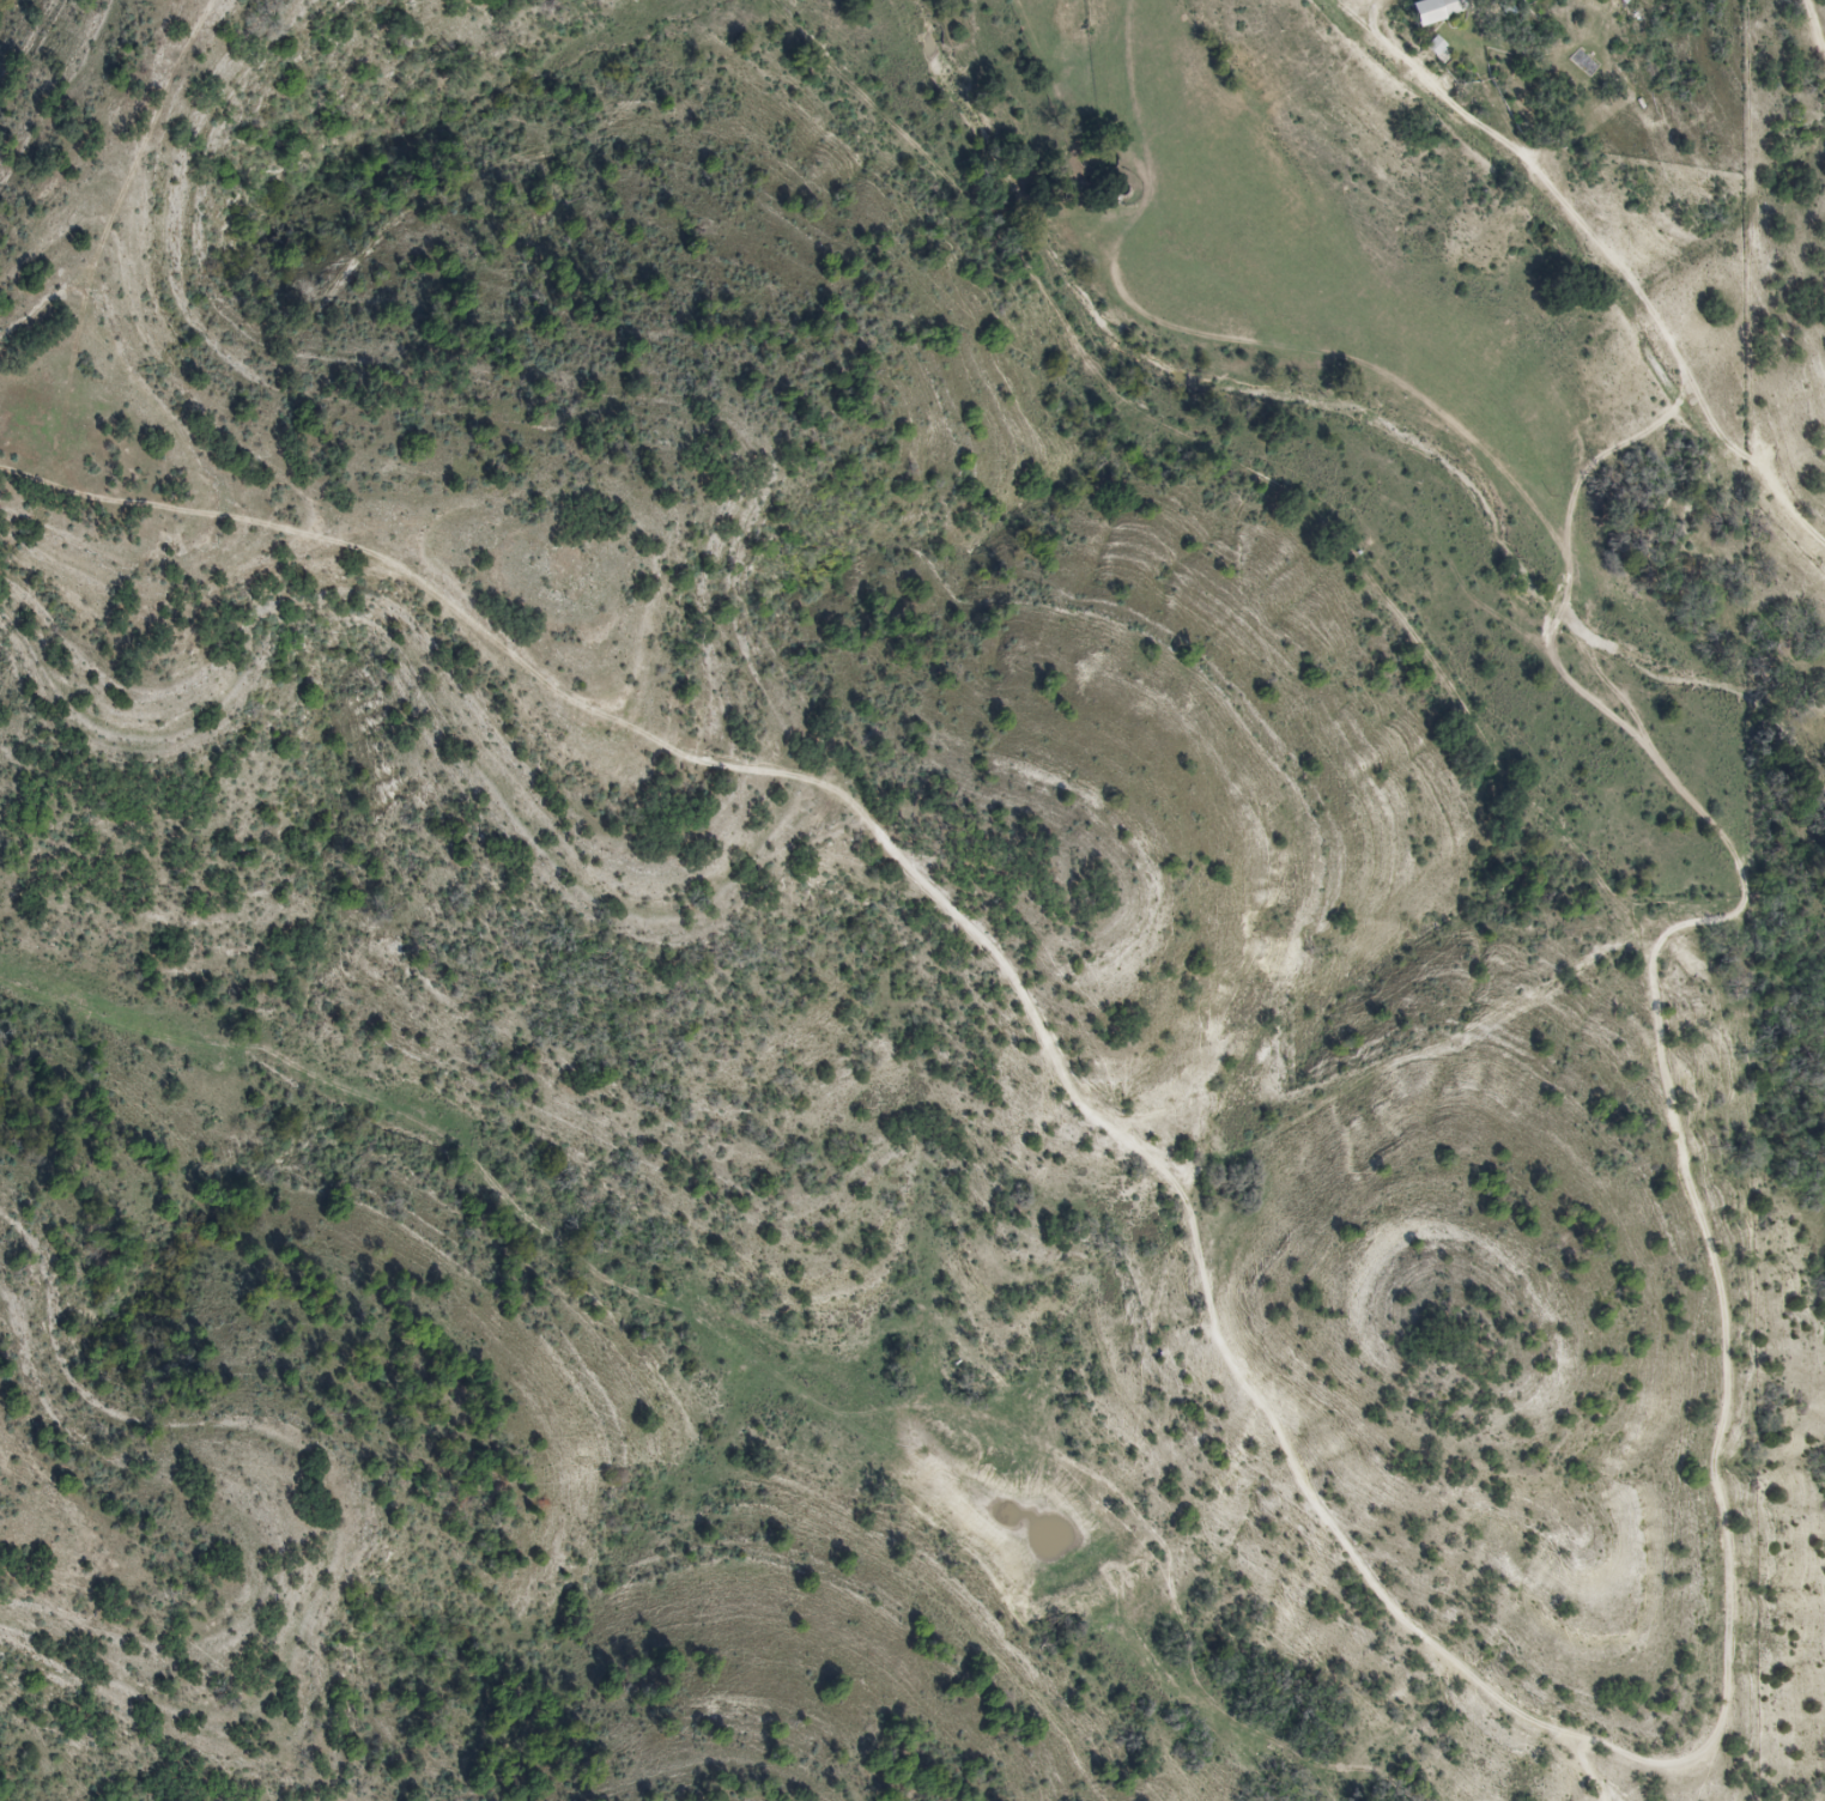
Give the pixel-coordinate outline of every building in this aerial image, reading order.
[(1460,16),(1458,0),(1405,0),(1408,23),(1460,16)]
